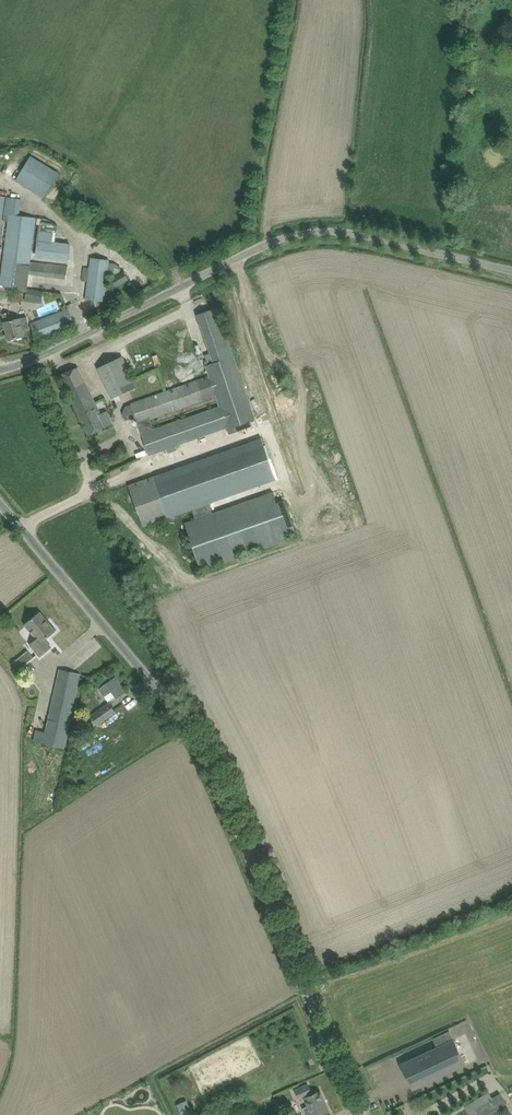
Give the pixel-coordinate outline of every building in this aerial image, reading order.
[(43,198),(59,173),(31,156),(16,181),(43,198)] [(0,286),(7,287),(27,289),(29,274),(32,275),(66,279),(68,266),(31,261),(36,217),(20,215),(22,199),(6,197),(4,215),(9,216),(0,286)] [(40,224),(37,253),(52,258),(69,260),(71,244),(56,242),(57,226),(40,224)] [(104,301),(110,261),(91,258),(86,299),(104,301)] [(116,286),(129,279),(124,272),(112,279),(116,286)] [(34,296),(35,290),(27,289),(26,300),(42,302),(43,297),(34,296)] [(206,365),(205,366),(209,376),(205,378),(167,391),(131,404),(131,405),(136,417),(138,424),(142,434),(149,455),(179,445),(186,442),(227,428),(229,434),(252,427),(249,420),(255,418),(248,396),(245,388),(244,386),(237,366),(234,356),(217,308),(198,314),(211,353),(205,355),(207,361),(205,362),(206,365)] [(68,309),(31,324),(33,330),(37,340),(74,326),(68,309)] [(30,329),(27,317),(11,321),(9,312),(3,314),(5,322),(4,322),(9,340),(24,336),(23,331),(30,329)] [(112,399),(136,387),(122,356),(97,368),(112,399)] [(101,414),(78,367),(60,375),(89,436),(107,427),(113,424),(106,411),(101,414)] [(178,468),(130,485),(145,526),(192,509),(196,519),(185,523),(201,570),(290,539),(288,534),(295,531),(284,500),(277,503),(274,492),(213,513),(210,503),(278,479),(264,438),(193,463),(186,465),(178,468)] [(40,657),(43,654),(51,647),(45,640),(56,631),(40,612),(25,625),(37,639),(30,645),(40,657)] [(28,650),(11,663),(18,671),(35,658),(28,650)] [(64,748),(78,685),(81,674),(60,669),(57,680),(45,733),(35,731),(33,741),(43,743),(64,748)] [(125,692),(115,677),(99,689),(105,697),(112,692),(116,698),(125,692)] [(98,725),(116,712),(109,702),(90,716),(98,725)] [(412,1090),(466,1065),(450,1031),(433,1039),(437,1047),(400,1064),(412,1090)] [(311,1093),(312,1092),(308,1084),(295,1090),(298,1098),(304,1096),(305,1098),(304,1098),(308,1106),(303,1108),(306,1114),(310,1114),(312,1114),(320,1114),(329,1111),(320,1091),(312,1095),(311,1093)] [(475,1109),(479,1114),(489,1114),(507,1104),(500,1093),(475,1109)] [(178,1105),(182,1114),(192,1114),(193,1114),(187,1101),(178,1105)] [(495,1114),(511,1114),(511,1104),(495,1114)]
